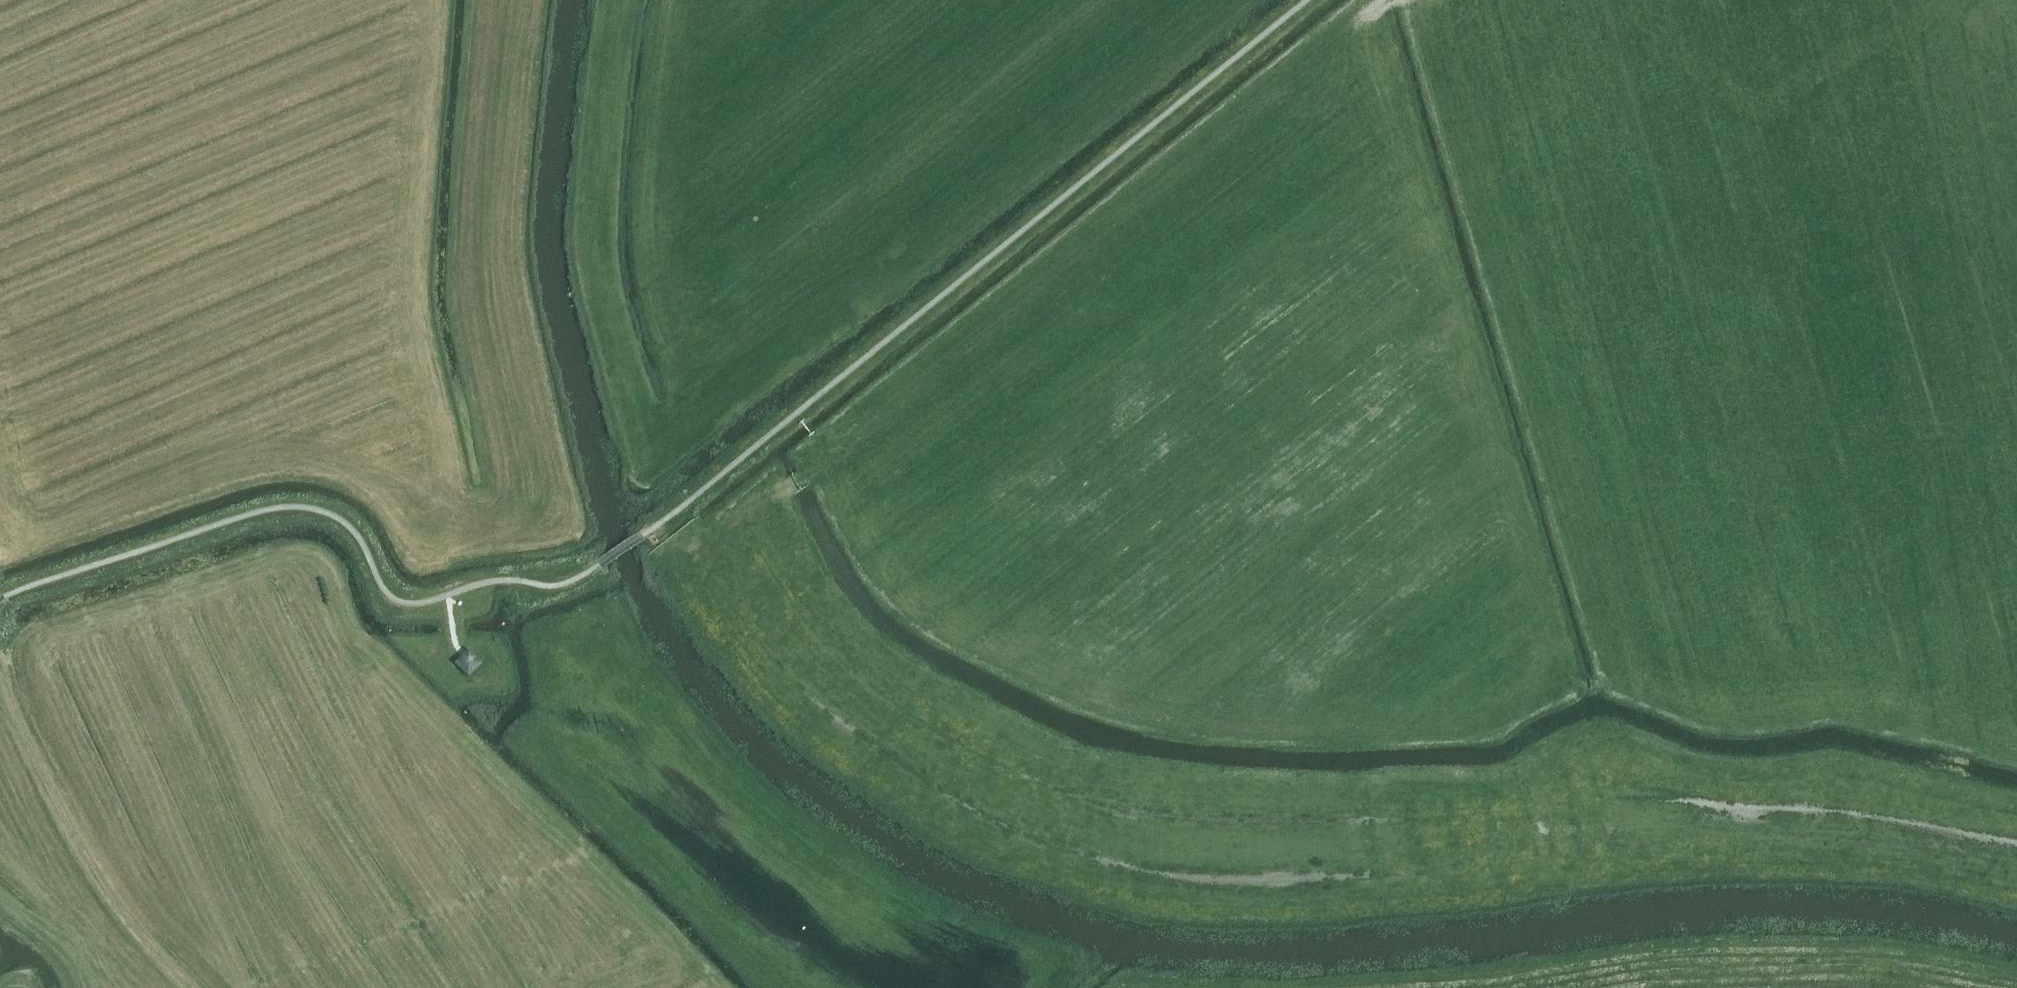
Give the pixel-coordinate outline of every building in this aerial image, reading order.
[(468,652),(454,664),(468,678),(481,666),(468,652)]
